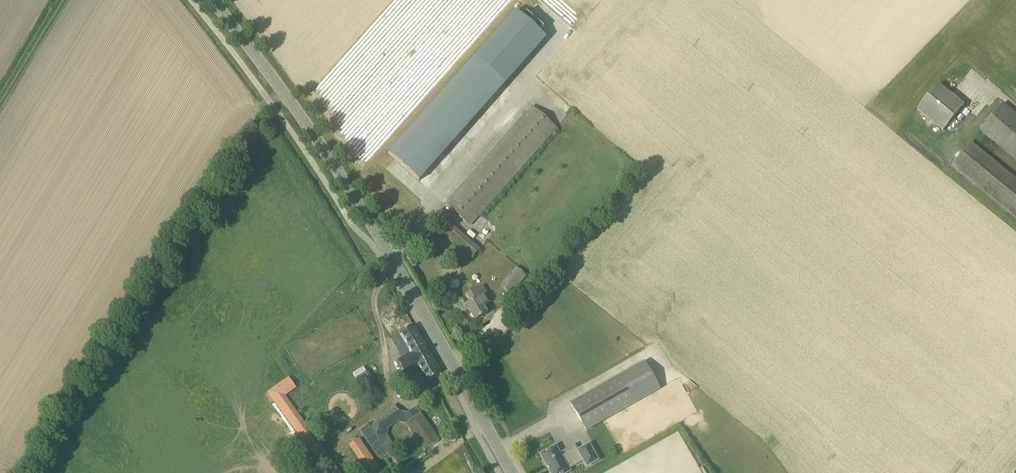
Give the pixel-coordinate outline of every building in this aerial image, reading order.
[(470,62),(386,153),(415,180),(499,89),(539,45),(533,40),(537,35),(531,29),(527,34),(522,30),(526,25),(520,19),(516,24),(510,18),(470,62)] [(943,131),(965,104),(939,83),(917,110),(943,131)] [(543,94),(445,204),(470,227),(569,117),(543,94)] [(1003,104),(995,114),(987,107),(982,114),(990,120),(982,130),(1015,158),(1015,114),(1003,104)] [(971,143),(953,165),(1015,217),(1015,180),(971,143)] [(471,259),(477,251),(479,249),(447,220),(438,230),(471,259)] [(501,285),(510,294),(526,276),(517,268),(501,285)] [(475,320),(487,313),(483,306),(489,303),(485,295),(488,293),(483,285),(466,294),(471,302),(466,305),(475,320)] [(441,373),(413,325),(391,339),(403,359),(393,365),(398,374),(416,363),(426,382),(441,373)] [(571,404),(586,430),(659,389),(644,362),(571,404)] [(355,378),(368,400),(381,393),(368,371),(355,378)] [(329,456),(289,394),(298,388),(291,377),(270,390),(317,463),(329,456)] [(417,407),(409,412),(399,411),(394,404),(372,419),(373,421),(359,431),(380,461),(397,449),(384,431),(397,423),(406,424),(424,451),(440,440),(417,407)] [(361,437),(349,445),(367,472),(383,472),(361,437)] [(550,472),(569,472),(571,472),(570,469),(582,461),(586,468),(599,461),(589,443),(578,449),(575,444),(560,452),(556,445),(539,454),(550,472)]
